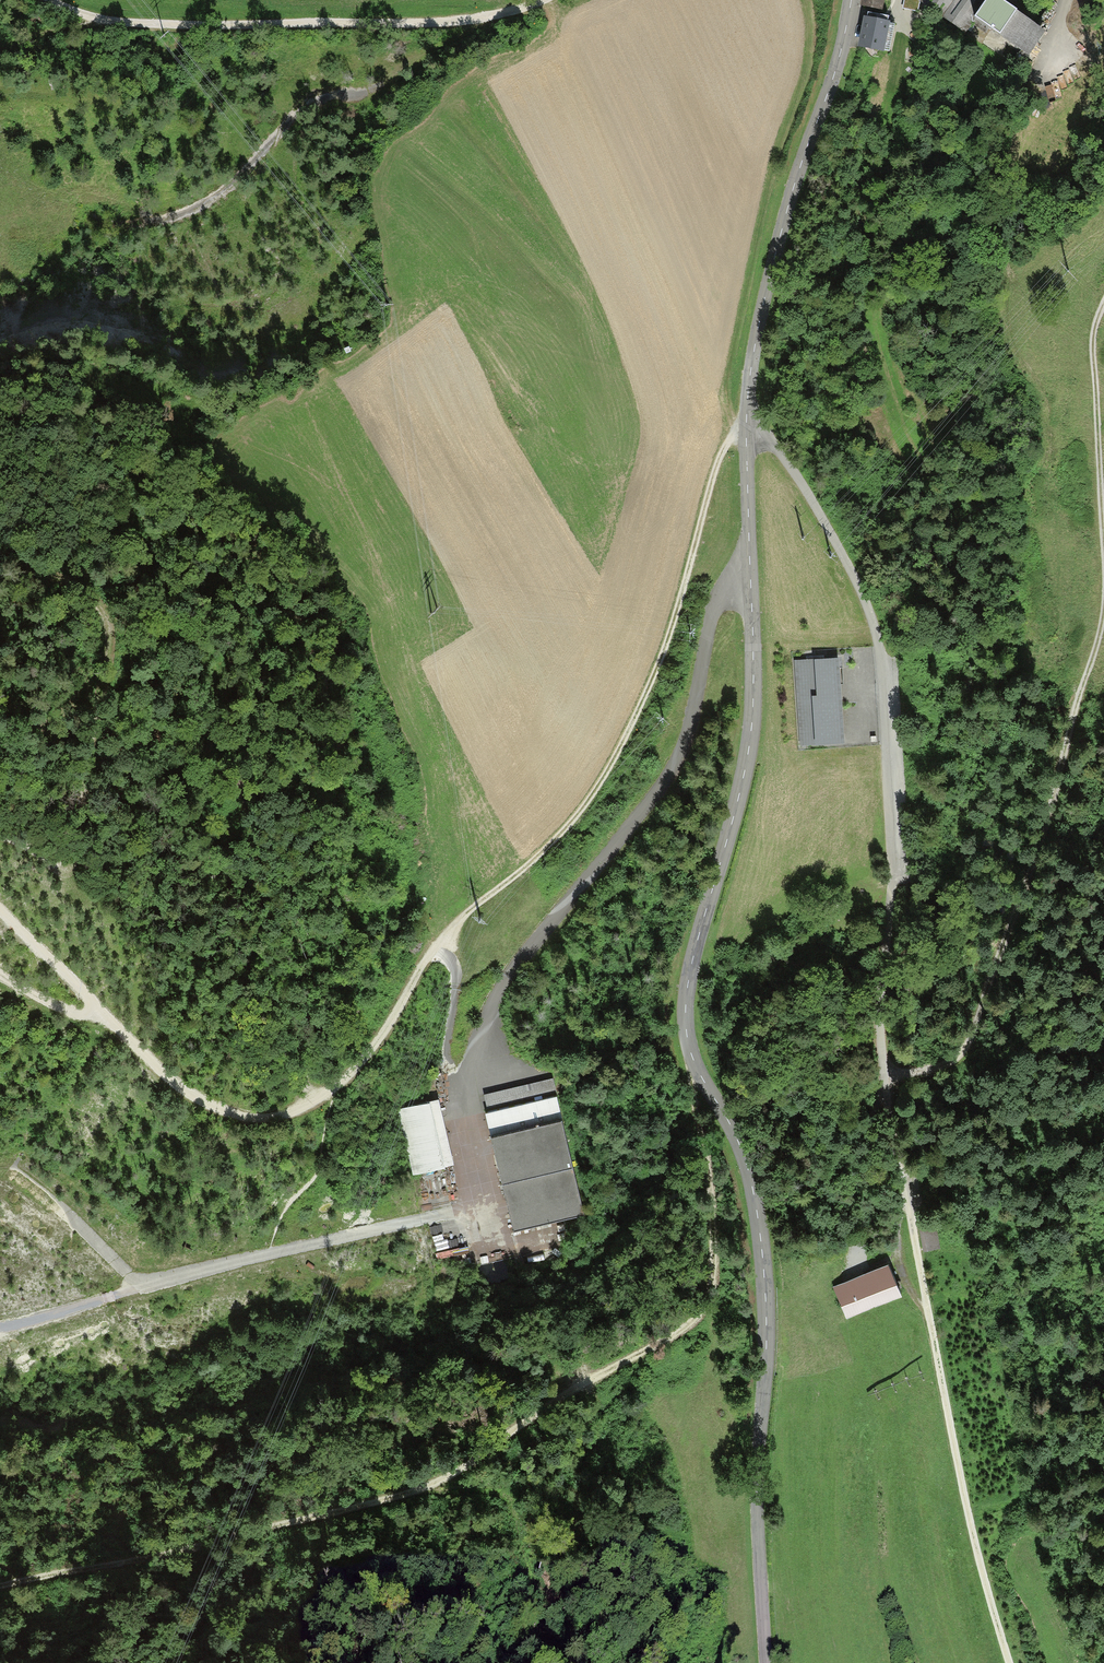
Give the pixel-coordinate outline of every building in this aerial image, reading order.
[(860,5),(882,10),(884,0),(861,0),(860,5)] [(919,0),(905,0),(903,8),(917,11),(919,0)] [(957,25),(968,10),(1020,54),(1023,50),(1046,20),(1019,0),(923,0),(957,25)] [(867,17),(865,17),(858,48),(884,54),(891,23),(888,23),(889,18),(868,13),(867,17)] [(923,46),(910,45),(909,62),(921,63),(923,46)] [(838,658),(793,661),(799,748),(845,745),(838,658)] [(552,1081),(484,1097),(516,1232),(584,1216),(552,1081)] [(437,1102),(399,1111),(415,1177),(453,1168),(437,1102)] [(935,1223),(920,1225),(923,1248),(938,1246),(935,1223)] [(514,1257),(474,1266),(479,1289),(519,1280),(514,1257)] [(888,1257),(830,1283),(845,1314),(902,1288),(888,1257)]
